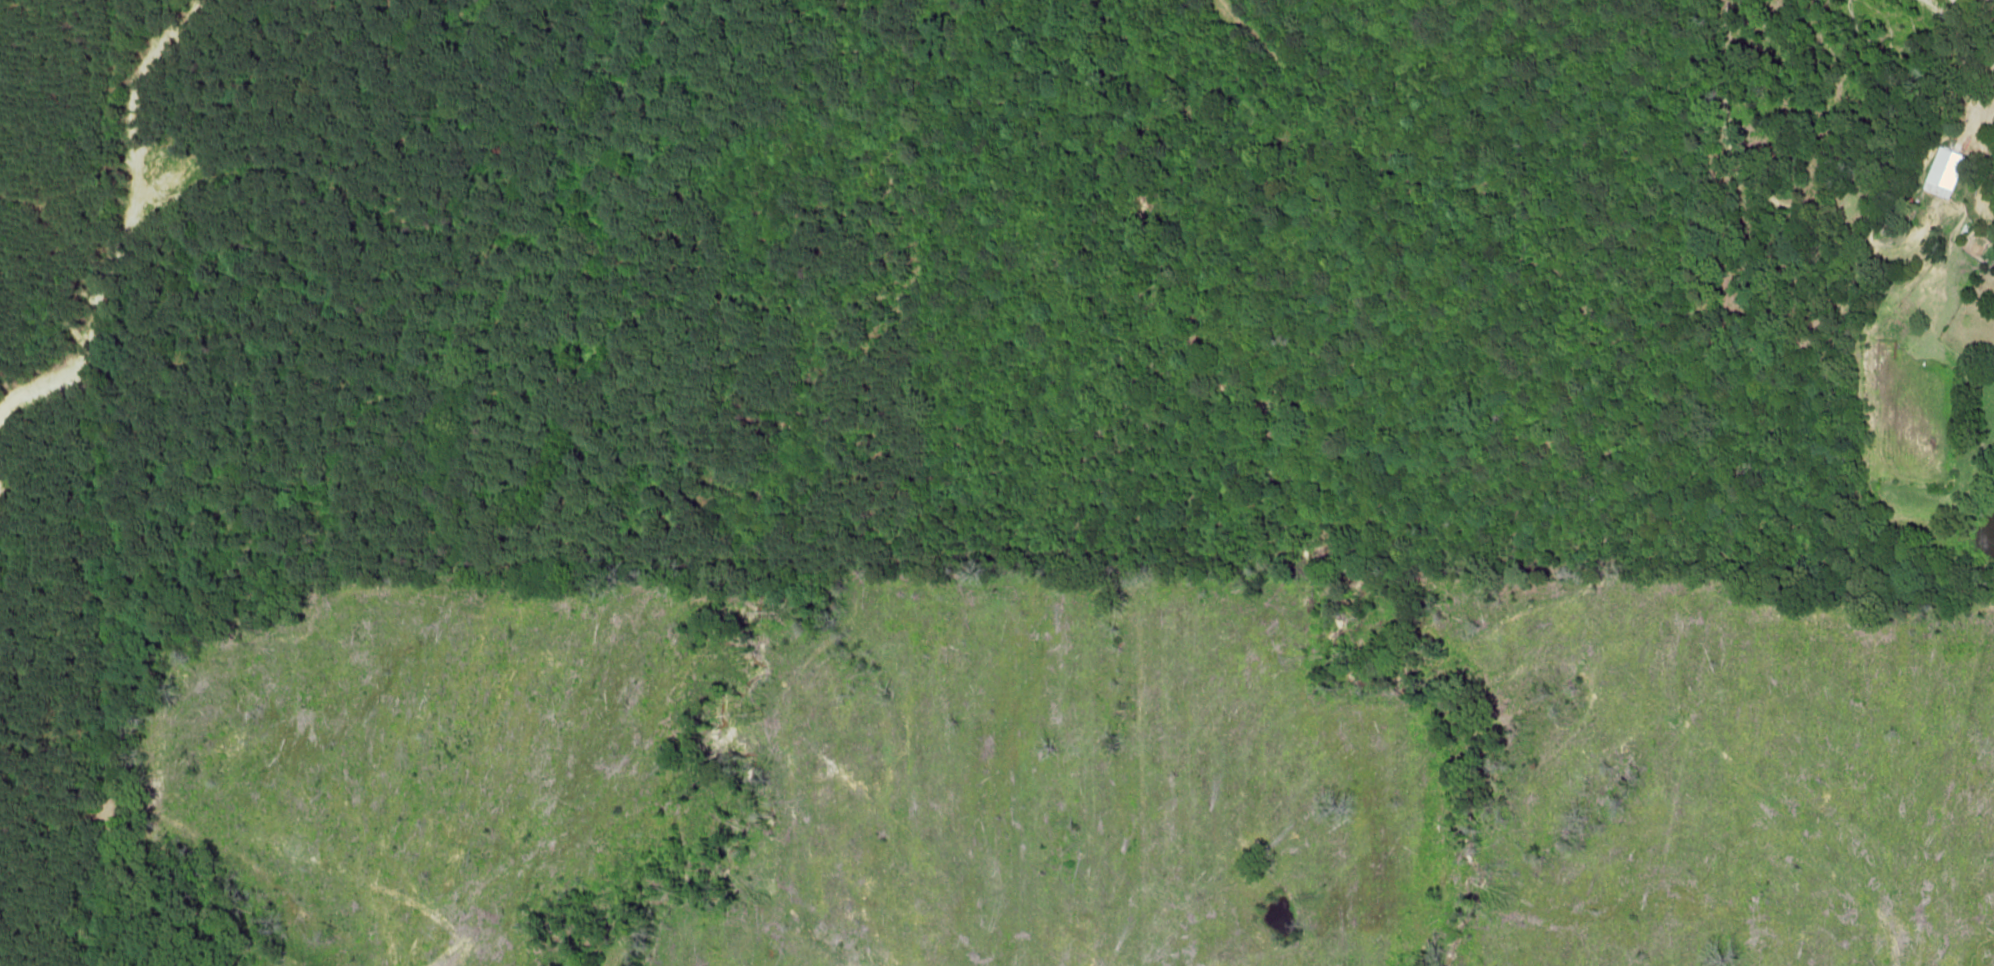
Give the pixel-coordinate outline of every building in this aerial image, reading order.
[(1952,199),(1967,156),(1940,146),(1925,190),(1952,199)]
